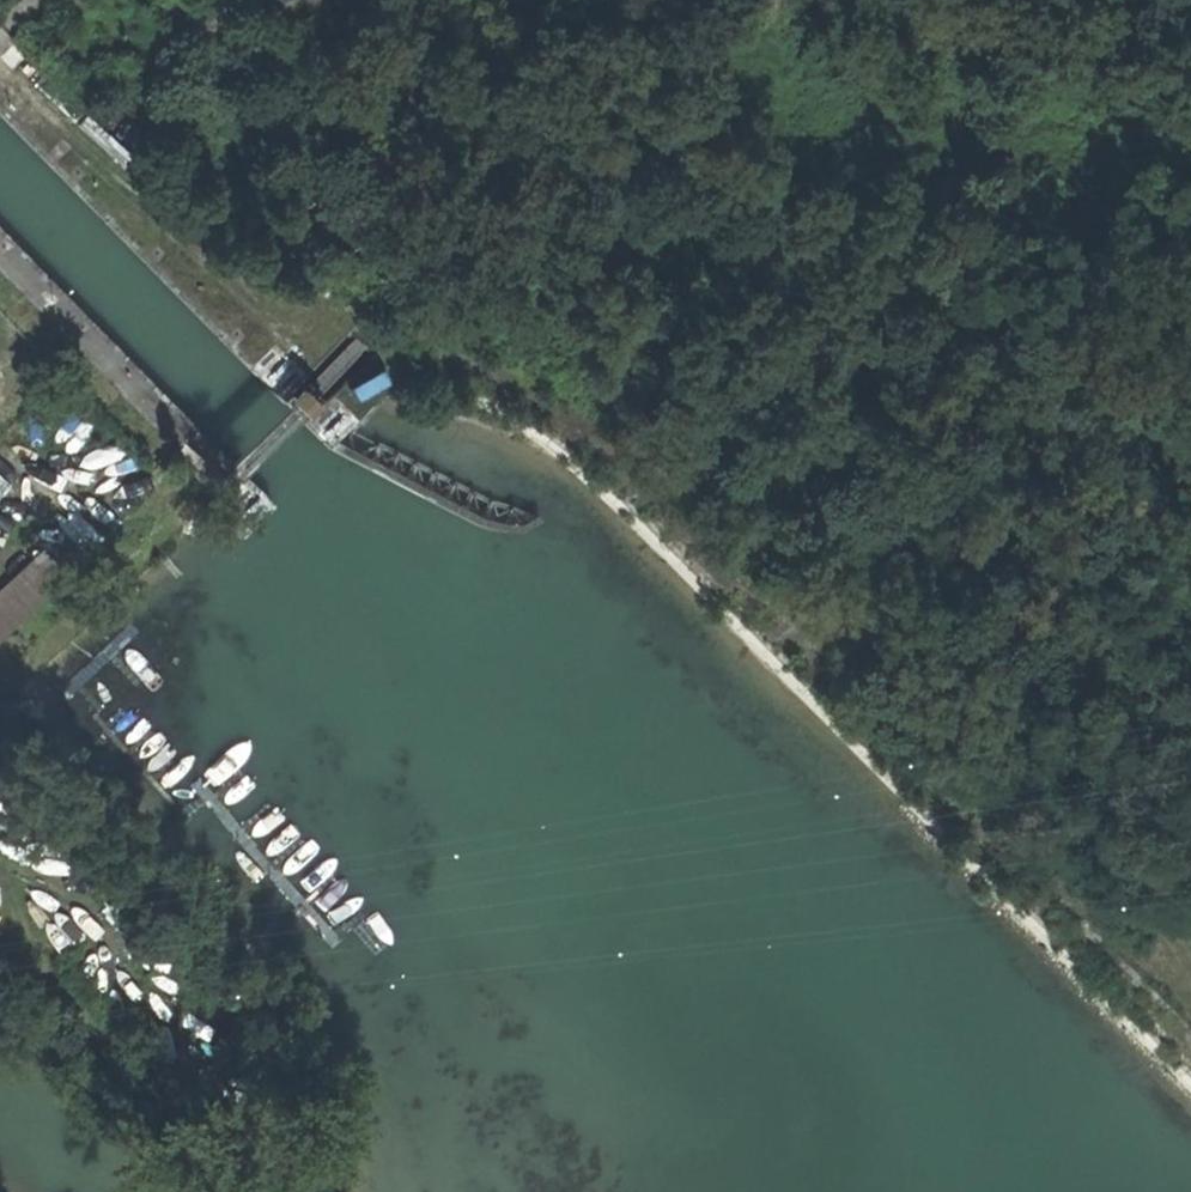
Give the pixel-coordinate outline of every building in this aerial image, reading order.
[(0,585),(0,636),(66,581),(41,551),(0,585)]
